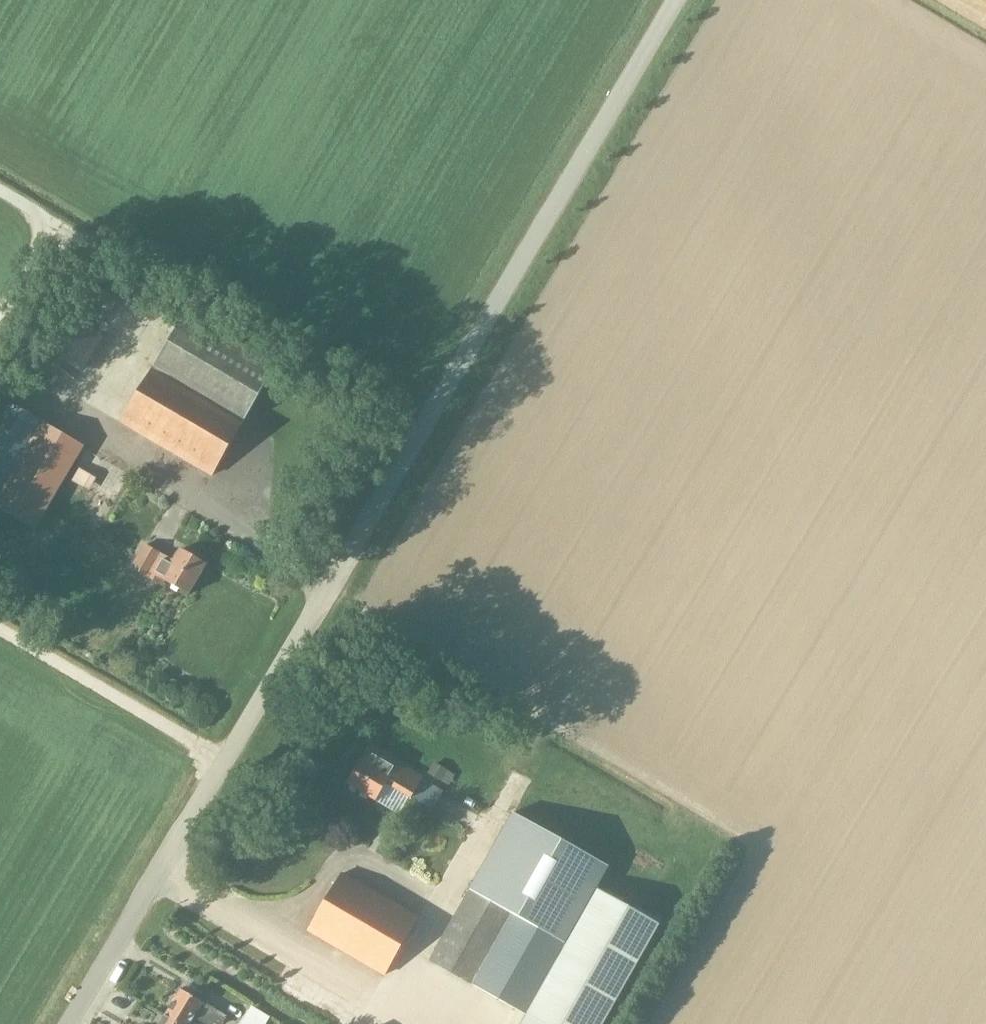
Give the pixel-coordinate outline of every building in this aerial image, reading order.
[(120,423),(211,475),(245,418),(244,417),(274,366),(184,313),(154,365),(153,365),(120,423)] [(3,401),(0,406),(0,510),(33,530),(82,446),(3,401)] [(88,486),(95,474),(77,463),(70,476),(88,486)] [(311,533),(315,527),(310,524),(306,531),(311,533)] [(204,564),(178,549),(172,560),(144,544),(130,568),(159,584),(162,579),(187,594),(204,564)] [(409,797),(421,778),(384,755),(385,753),(370,744),(361,759),(361,758),(346,783),(374,800),(385,782),(409,797)] [(512,813),(468,890),(563,944),(565,945),(598,888),(609,868),(579,851),(512,813)] [(383,973),(416,916),(340,872),(307,929),(383,973)] [(659,922),(598,888),(565,945),(527,1013),(547,1023),(601,1023),(659,922)] [(468,890),(428,961),(523,1014),(563,944),(468,890)] [(180,989),(165,1016),(179,1023),(189,1023),(194,1016),(206,1023),(208,1019),(217,1023),(221,1023),(225,1017),(180,989)] [(267,1017),(249,1007),(239,1023),(263,1023),(267,1017)] [(520,1023),(547,1023),(527,1013),(526,1012),(520,1023)] [(165,1016),(159,1023),(179,1023),(165,1016)]
